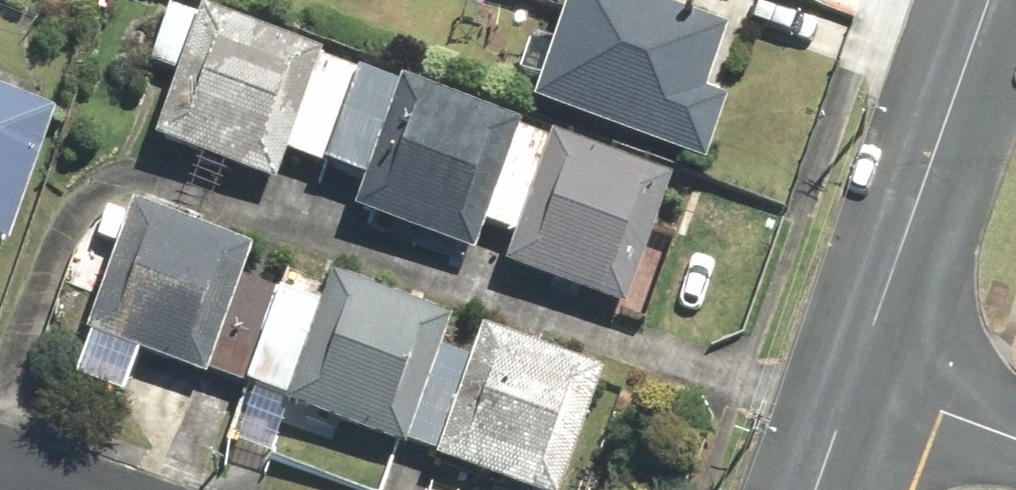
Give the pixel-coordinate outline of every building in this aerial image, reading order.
[(539,102),(710,163),(733,99),(712,91),(735,28),(656,0),(576,0),(539,102)] [(208,9),(160,139),(282,184),(330,54),(208,9)] [(407,78),(359,211),(481,255),(529,122),(407,78)] [(0,87),(0,240),(13,245),(63,110),(0,87)] [(558,133),(510,265),(630,308),(678,176),(558,133)] [(259,245),(137,202),(89,335),(211,379),(259,245)] [(458,316),(337,273),(290,405),(411,448),(458,316)] [(441,458),(528,489),(567,489),(610,372),(489,327),(441,458)]
